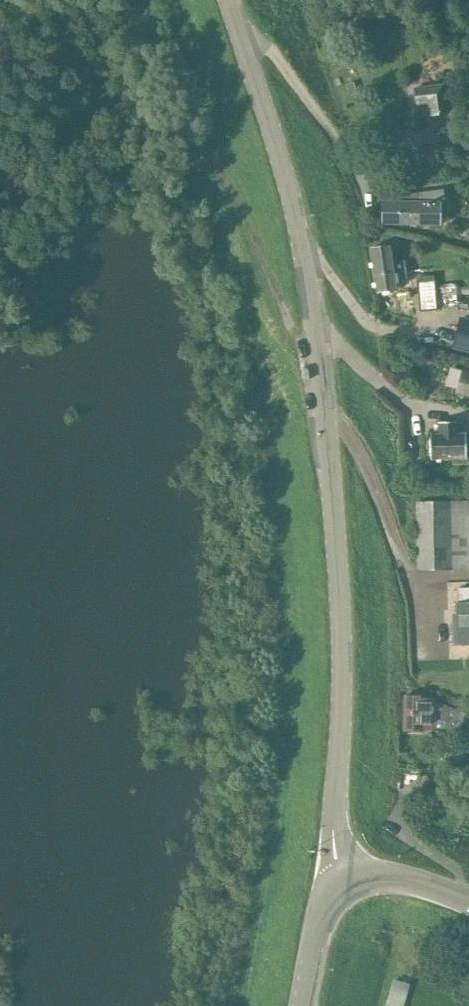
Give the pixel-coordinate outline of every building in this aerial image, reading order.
[(428,104),(430,115),(447,113),(443,84),(414,88),(417,105),(428,104)] [(420,192),(422,202),(381,202),(381,224),(440,225),(441,202),(442,202),(442,206),(445,205),(443,189),(420,192)] [(404,261),(392,263),(390,245),(370,248),(376,293),(396,290),(395,280),(407,278),(404,261)] [(434,276),(416,278),(419,311),(436,310),(434,276)] [(461,318),(454,346),(468,350),(468,320),(461,318)] [(465,368),(457,393),(468,397),(468,369),(465,368)] [(438,423),(438,433),(430,434),(430,460),(452,460),(453,463),(468,463),(468,445),(466,445),(466,433),(458,433),(458,422),(437,422),(437,423),(438,423)] [(452,569),(451,500),(419,500),(420,569),(452,569)] [(455,644),(468,644),(468,588),(459,588),(459,604),(458,604),(458,624),(454,624),(455,644)] [(435,703),(435,699),(406,696),(406,730),(434,729),(464,739),(468,726),(468,715),(435,703)] [(410,990),(393,984),(386,1005),(405,1005),(410,990)]
